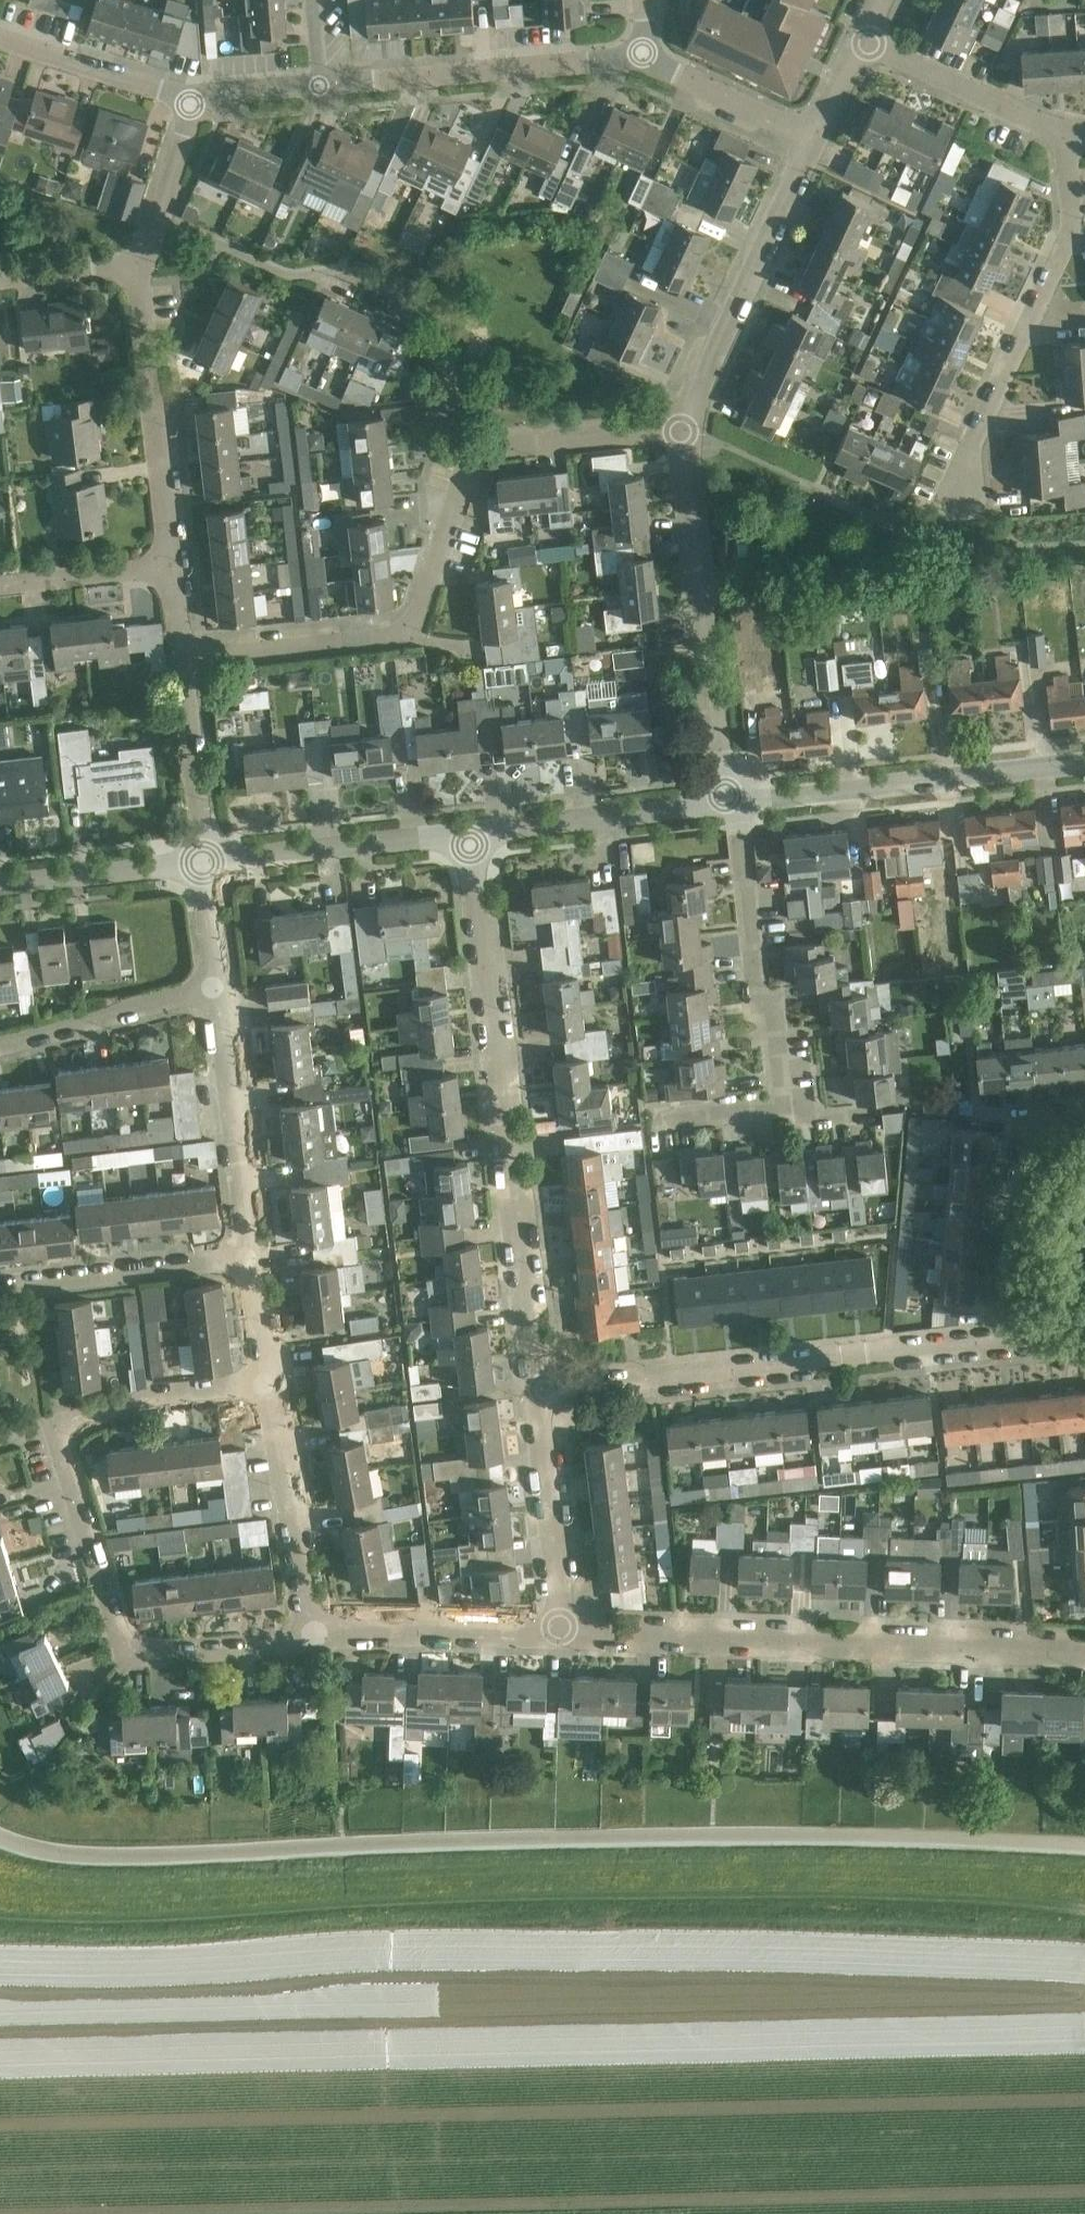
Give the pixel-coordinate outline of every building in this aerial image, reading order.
[(29,3),(47,9),(50,0),(30,0),(29,3)] [(65,0),(50,0),(47,9),(68,16),(72,2),(65,0)] [(120,0),(96,0),(87,30),(108,36),(120,0)] [(108,36),(130,43),(142,4),(129,0),(120,0),(108,36)] [(285,10),(284,0),(244,0),(245,13),(285,10)] [(386,0),(348,0),(351,36),(368,35),(369,38),(389,37),(386,0)] [(389,37),(412,35),(409,0),(386,0),(389,37)] [(412,35),(433,33),(430,0),(409,0),(412,35)] [(433,33),(454,32),(451,0),(430,0),(433,33)] [(454,32),(474,30),(472,0),(451,0),(454,32)] [(543,1),(545,23),(586,20),(585,0),(550,0),(543,1)] [(687,43),(789,91),(825,14),(807,6),(809,0),(768,0),(763,11),(768,13),(764,22),(718,0),(707,0),(687,43)] [(981,0),(939,0),(936,7),(980,27),(970,23),(981,0)] [(204,17),(214,16),(213,2),(203,3),(204,17)] [(508,3),(493,5),(494,17),(509,16),(508,3)] [(142,4),(130,43),(151,49),(163,10),(142,4)] [(980,27),(936,7),(924,32),(958,48),(958,47),(968,52),(980,27)] [(163,10),(151,49),(173,56),(175,49),(202,57),(199,21),(185,17),(164,11),(163,10)] [(276,49),(275,33),(287,32),(285,10),(245,13),(246,16),(239,16),(242,52),(276,49)] [(1046,13),(1048,33),(1061,32),(1060,12),(1046,13)] [(1048,33),(1046,13),(1035,14),(1037,34),(1048,33)] [(214,16),(204,17),(205,30),(204,31),(206,57),(218,56),(214,16)] [(985,30),(1003,39),(1009,27),(991,19),(985,30)] [(1003,39),(985,30),(980,41),(998,49),(1003,39)] [(1077,48),(1079,85),(1084,84),(1084,47),(1077,48)] [(1079,85),(1077,48),(1049,50),(1051,87),(1079,85)] [(1051,87),(1049,50),(1022,52),(1025,89),(1051,87)] [(4,155),(13,128),(12,127),(18,108),(5,105),(13,81),(0,77),(0,154),(4,155)] [(86,118),(72,114),(76,101),(37,89),(24,132),(56,142),(54,147),(75,153),(86,118)] [(885,146),(906,104),(895,99),(889,111),(876,104),(861,135),(885,146)] [(906,104),(885,146),(909,158),(924,127),(911,121),(916,109),(906,104)] [(618,156),(636,117),(614,107),(596,145),(618,156)] [(135,160),(146,124),(101,109),(90,143),(85,141),(79,157),(82,162),(100,168),(104,165),(114,168),(121,165),(123,156),(135,160)] [(525,164),(543,126),(520,115),(502,154),(525,164)] [(636,117),(618,156),(642,167),(660,128),(636,117)] [(924,127),(909,158),(934,169),(954,127),(942,121),(936,133),(924,127)] [(424,186),(448,134),(425,123),(417,142),(407,163),(393,156),(378,188),(390,194),(398,176),(423,188),(424,186)] [(551,198),(562,176),(550,170),(566,136),(543,126),(525,164),(547,175),(539,193),(551,198)] [(351,137),(350,134),(335,127),(332,129),(329,136),(314,129),(302,156),(276,213),(283,216),(289,204),(292,205),(297,196),(302,198),(307,186),(329,196),(353,142),(350,141),(351,137)] [(699,169),(744,191),(757,164),(743,158),(750,143),(721,129),(714,145),(724,149),(718,163),(705,157),(699,169)] [(448,134),(424,186),(445,196),(440,206),(456,213),(465,193),(472,178),(459,172),(471,145),(448,134)] [(238,195),(259,147),(239,138),(230,159),(218,154),(206,180),(238,195)] [(353,142),(329,196),(350,206),(343,222),(359,230),(375,195),(360,189),(378,150),(376,146),(362,140),(358,141),(357,144),(353,142)] [(579,144),(550,207),(567,212),(569,206),(570,207),(583,179),(579,178),(592,150),(579,144)] [(259,147),(238,195),(239,196),(240,196),(273,211),(284,185),(273,179),(282,158),(259,147)] [(465,193),(482,200),(498,162),(485,156),(481,165),(474,179),(472,178),(465,193)] [(975,193),(1033,221),(1037,212),(1026,206),(1032,192),(1024,188),(1030,177),(994,160),(982,184),(980,183),(975,193)] [(866,186),(874,169),(866,165),(862,172),(858,170),(854,180),(866,186)] [(937,176),(954,184),(957,176),(941,168),(937,176)] [(744,191),(699,169),(686,196),(732,217),(744,191)] [(874,169),(866,186),(886,195),(890,188),(879,183),(884,173),(874,169)] [(131,221),(143,182),(108,171),(97,206),(111,211),(110,215),(131,221)] [(641,173),(628,200),(641,206),(647,193),(647,192),(654,179),(641,173)] [(59,180),(40,174),(34,190),(53,197),(59,180)] [(926,200),(935,204),(942,191),(949,194),(954,184),(937,176),(926,200)] [(79,201),(84,184),(67,179),(61,195),(79,201)] [(647,192),(647,193),(674,205),(680,192),(654,179),(647,192)] [(913,187),(905,204),(915,209),(923,191),(913,187)] [(831,215),(862,230),(868,217),(879,222),(885,211),(842,191),(831,215)] [(641,206),(664,217),(652,242),(664,247),(696,263),(709,235),(669,216),(674,205),(647,193),(641,206)] [(963,218),(1010,240),(1016,227),(1027,233),(1033,221),(975,193),(963,218)] [(935,204),(926,200),(921,210),(932,215),(926,230),(937,235),(944,221),(937,218),(942,209),(935,205),(935,204)] [(375,207),(368,217),(381,227),(388,218),(375,207)] [(862,230),(831,215),(820,238),(863,258),(867,248),(856,243),(862,230)] [(910,223),(902,240),(912,245),(924,220),(915,216),(912,224),(910,223)] [(1010,240),(963,218),(963,219),(967,221),(957,244),(952,242),(1011,269),(1015,259),(1004,253),(1010,240)] [(413,228),(404,230),(407,241),(416,238),(413,228)] [(863,258),(820,238),(809,261),(841,276),(847,264),(857,269),(863,258)] [(1011,269),(952,242),(947,254),(962,261),(957,273),(944,266),(938,278),(980,299),(986,287),(987,288),(994,274),(1006,280),(1011,269)] [(664,247),(652,273),(684,289),(696,263),(664,247)] [(599,263),(628,276),(634,262),(606,249),(599,263)] [(888,270),(898,275),(905,259),(895,255),(888,270)] [(841,276),(809,261),(797,287),(817,296),(812,307),(842,321),(843,318),(846,319),(855,300),(834,291),(841,276)] [(628,276),(599,263),(593,278),(621,291),(628,276)] [(898,275),(888,270),(880,288),(890,292),(898,275)] [(940,295),(934,305),(929,317),(971,337),(982,315),(975,311),(980,299),(938,278),(932,291),(940,295)] [(229,279),(218,304),(250,319),(262,294),(229,279)] [(571,316),(581,292),(571,288),(560,311),(571,316)] [(609,315),(649,333),(661,307),(629,291),(623,305),(615,301),(609,315)] [(332,354),(338,338),(352,306),(326,295),(306,342),(332,354)] [(84,304),(23,310),(27,348),(66,344),(67,348),(88,346),(84,304)] [(218,304),(206,329),(239,344),(250,319),(218,304)] [(363,349),(377,317),(352,306),(338,338),(363,349)] [(769,332),(825,358),(842,321),(812,307),(806,320),(792,313),(786,327),(774,321),(769,332)] [(882,324),(891,329),(898,314),(889,309),(882,324)] [(291,338),(302,315),(294,312),(284,335),(291,338)] [(636,360),(649,333),(609,315),(608,316),(616,320),(604,343),(589,336),(583,350),(588,352),(586,355),(615,368),(622,353),(636,360)] [(971,337),(929,317),(929,318),(926,316),(919,330),(922,332),(917,342),(960,362),(971,337)] [(399,369),(409,345),(398,340),(403,328),(377,317),(363,349),(356,365),(383,376),(387,365),(399,369)] [(891,329),(882,324),(873,342),(883,347),(884,346),(887,348),(895,332),(891,330),(891,329)] [(854,327),(847,340),(863,348),(870,335),(854,327)] [(239,344),(206,329),(195,354),(227,369),(239,344)] [(825,358),(769,332),(764,342),(776,348),(770,360),(801,374),(812,352),(824,358),(825,358)] [(280,363),(291,338),(284,335),(272,359),(280,363)] [(1084,370),(1084,341),(1062,343),(1064,372),(1084,370)] [(902,363),(949,385),(960,362),(917,342),(912,353),(908,351),(902,363)] [(866,357),(859,373),(873,379),(876,372),(872,370),(876,361),(866,357)] [(269,387),(280,363),(272,359),(260,385),(265,387),(265,386),(270,388),(270,387),(269,387)] [(747,379),(801,404),(807,392),(795,387),(801,374),(770,360),(764,374),(752,368),(747,379)] [(949,385),(902,363),(895,378),(899,381),(895,390),(937,410),(949,385)] [(313,398),(317,388),(301,381),(305,373),(288,366),(280,383),(287,386),(313,398)] [(1064,372),(1066,401),(1084,399),(1084,370),(1064,372)] [(21,398),(19,378),(0,380),(0,383),(2,400),(21,398)] [(796,416),(801,404),(747,379),(742,389),(754,395),(740,425),(771,439),(784,411),(796,416)] [(857,382),(850,397),(860,402),(867,386),(857,382)] [(348,383),(344,393),(369,405),(374,395),(348,383)] [(286,392),(270,387),(270,388),(265,386),(265,387),(264,390),(235,387),(235,390),(206,393),(207,408),(197,410),(200,438),(235,434),(232,406),(276,402),(278,429),(289,427),(286,392)] [(317,388),(313,398),(337,409),(342,399),(317,388)] [(884,413),(892,396),(883,392),(875,408),(884,413)] [(892,396),(884,413),(894,417),(901,400),(892,396)] [(97,398),(42,404),(43,419),(53,417),(55,440),(52,440),(54,460),(100,455),(96,422),(99,421),(97,398)] [(825,416),(843,424),(847,415),(829,407),(825,416)] [(932,434),(940,418),(930,413),(922,430),(932,434)] [(1066,460),(1064,437),(1084,435),(1084,415),(1050,417),(1051,432),(1019,435),(1022,463),(1066,460)] [(352,448),(387,444),(384,416),(349,420),(352,448)] [(843,424),(825,416),(821,425),(839,433),(843,424)] [(298,453),(308,452),(306,425),(295,427),(298,453)] [(854,478),(874,436),(849,425),(835,455),(849,462),(843,473),(854,478)] [(289,427),(278,429),(282,456),(292,455),(289,427)] [(235,434),(200,438),(203,465),(238,461),(235,434)] [(883,478),(897,447),(874,436),(854,478),(865,483),(870,472),(883,478)] [(897,447),(883,478),(896,483),(891,495),(902,500),(921,458),(928,444),(916,438),(909,452),(897,447)] [(387,444),(352,448),(355,474),(390,470),(387,444)] [(601,490),(610,489),(612,507),(646,503),(643,475),(626,477),(624,466),(628,465),(626,451),(592,455),(593,468),(599,467),(601,490)] [(301,480),(311,479),(308,452),(298,453),(301,480)] [(271,492),(278,492),(290,490),(289,483),(296,483),(292,455),(282,456),(284,480),(270,482),(271,492)] [(1022,463),(1024,492),(1056,489),(1057,504),(1084,502),(1084,481),(1067,483),(1066,460),(1022,463)] [(238,461),(203,465),(206,492),(252,487),(250,474),(240,475),(238,461)] [(80,485),(79,470),(48,474),(48,475),(50,492),(60,490),(63,514),(58,515),(60,534),(102,529),(98,496),(104,496),(102,483),(80,485)] [(393,498),(390,470),(355,474),(355,475),(343,477),(344,492),(357,491),(358,502),(393,498)] [(526,475),(530,508),(548,506),(550,526),(573,524),(569,488),(556,489),(555,472),(526,475)] [(491,532),(514,530),(512,510),(530,508),(526,475),(498,478),(500,496),(487,497),(491,532)] [(311,479),(301,480),(304,508),(314,507),(311,479)] [(296,530),(293,503),(273,506),(275,519),(283,518),(285,532),(296,530)] [(594,550),(633,546),(632,534),(649,532),(646,503),(612,507),(614,525),(592,527),(594,550)] [(0,505),(0,517),(11,516),(10,504),(0,505)] [(211,540),(247,536),(244,508),(208,512),(211,540)] [(339,552),(388,547),(385,520),(371,521),(370,511),(334,515),(339,552)] [(304,556),(314,555),(311,529),(301,530),(304,556)] [(287,558),(299,557),(296,530),(285,532),(287,558)] [(247,536),(211,540),(215,567),(250,563),(247,536)] [(577,559),(575,544),(563,546),(565,561),(577,559)] [(533,546),(509,548),(511,564),(535,561),(533,546)] [(633,546),(594,550),(597,573),(619,570),(621,588),(655,584),(652,556),(635,558),(633,546)] [(388,547),(339,552),(340,565),(354,564),(356,578),(391,574),(388,547)] [(308,584),(317,583),(314,555),(304,556),(308,584)] [(274,587),(292,585),(302,584),(299,557),(287,558),(288,560),(272,562),(274,587)] [(250,563),(215,567),(218,594),(253,590),(250,563)] [(480,610),(514,606),(512,588),(521,587),(518,564),(493,567),(494,580),(477,582),(480,610)] [(976,584),(1004,581),(1003,573),(975,575),(976,584)] [(391,574),(356,578),(346,579),(349,607),(394,602),(391,574)] [(311,618),(321,617),(317,583),(308,584),(311,618)] [(302,584),(292,585),(295,620),(305,619),(305,618),(302,584)] [(655,584),(621,588),(623,606),(603,608),(606,632),(642,628),(640,615),(658,613),(655,584)] [(253,590),(218,594),(221,622),(256,618),(253,590)] [(564,605),(552,606),(554,621),(566,619),(564,605)] [(516,624),(514,606),(480,610),(484,638),(501,636),(504,664),(524,662),(530,661),(528,647),(539,646),(536,622),(516,624)] [(745,623),(761,623),(760,611),(744,612),(745,623)] [(113,626),(111,614),(81,618),(85,652),(100,651),(101,664),(130,660),(129,650),(146,648),(143,623),(126,625),(126,624),(113,626)] [(72,654),(85,652),(81,618),(53,621),(54,633),(42,634),(45,670),(73,667),(72,654)] [(4,681),(46,676),(45,670),(42,634),(28,636),(26,624),(0,627),(0,646),(4,681)] [(1044,632),(1027,634),(1029,666),(1046,664),(1044,632)] [(833,638),(835,653),(845,652),(843,637),(833,638)] [(595,641),(578,643),(579,652),(596,650),(595,641)] [(613,651),(614,668),(617,667),(619,676),(634,674),(633,666),(644,664),(642,648),(613,651)] [(614,668),(613,651),(601,653),(602,664),(606,667),(614,666),(614,668)] [(997,678),(985,679),(987,705),(1023,702),(1018,662),(1011,663),(1010,654),(995,656),(997,678)] [(834,656),(816,658),(820,690),(838,688),(834,656)] [(987,705),(985,679),(971,681),(969,659),(954,661),(955,669),(948,670),(952,709),(987,705)] [(891,716),(888,691),(875,692),(871,660),(842,663),(845,683),(852,682),(856,720),(891,716)] [(543,661),(527,663),(529,673),(545,671),(543,661)] [(529,682),(527,664),(483,669),(486,687),(529,682)] [(901,689),(888,691),(891,716),(926,712),(922,673),(915,674),(914,665),(899,667),(901,689)] [(447,729),(451,765),(480,761),(479,749),(492,748),(488,707),(486,687),(483,669),(483,667),(474,668),(476,689),(471,690),(472,697),(457,699),(460,727),(447,729)] [(1084,695),(1070,696),(1068,674),(1053,676),(1054,685),(1047,685),(1051,725),(1084,721),(1084,708),(1084,695)] [(579,739),(573,688),(558,690),(559,697),(545,698),(547,717),(533,719),(537,755),(566,752),(565,741),(579,739)] [(617,694),(588,696),(587,688),(574,689),(574,688),(573,688),(579,739),(592,738),(593,749),(623,745),(617,694)] [(241,708),(269,705),(268,690),(240,692),(241,708)] [(617,694),(623,745),(653,742),(649,706),(648,706),(646,690),(617,694)] [(407,758),(400,698),(399,693),(376,696),(381,736),(361,738),(365,774),(394,771),(393,760),(407,758)] [(123,707),(122,696),(104,698),(106,709),(123,707)] [(451,765),(447,729),(432,730),(430,715),(417,716),(415,696),(400,698),(407,758),(420,757),(421,768),(451,765)] [(537,755),(533,719),(516,721),(514,704),(488,707),(492,748),(506,746),(507,758),(537,755)] [(799,752),(796,727),(782,729),(780,706),(764,708),(765,716),(758,717),(762,757),(799,752)] [(796,727),(799,752),(833,748),(829,709),(806,712),(808,726),(796,727)] [(333,741),(330,718),(323,719),(315,720),(320,767),(334,766),(335,777),(365,774),(361,738),(333,741)] [(279,784),(308,781),(307,769),(320,767),(315,720),(299,722),(301,745),(274,748),(279,784)] [(92,762),(88,728),(88,727),(57,731),(64,796),(80,795),(81,807),(142,800),(140,783),(155,782),(151,746),(121,750),(122,759),(92,762)] [(677,745),(675,730),(660,731),(661,747),(677,745)] [(279,784),(274,748),(246,751),(245,741),(232,743),(235,764),(246,762),(249,787),(279,784)] [(48,811),(42,756),(0,761),(0,817),(48,811)] [(1064,831),(1066,845),(1082,843),(1081,837),(1084,837),(1084,803),(1061,806),(1064,831)] [(1039,842),(1038,834),(1035,809),(1000,812),(1003,838),(1012,837),(1012,844),(1039,842)] [(994,839),(1003,838),(1000,812),(965,816),(968,842),(984,840),(985,847),(994,846),(994,839)] [(906,848),(907,848),(915,848),(916,855),(939,852),(938,845),(941,845),(938,819),(904,823),(906,848)] [(915,926),(909,869),(906,848),(904,823),(869,826),(872,852),(884,851),(886,875),(894,874),(900,928),(915,926)] [(833,878),(831,864),(850,862),(847,828),(815,832),(821,880),(833,878)] [(812,896),(816,931),(843,927),(841,909),(824,911),(824,907),(821,886),(820,880),(821,880),(815,832),(785,835),(791,885),(807,884),(808,897),(812,896)] [(778,836),(767,837),(768,850),(779,849),(778,836)] [(1070,853),(1053,854),(1056,881),(1072,879),(1070,853)] [(1052,855),(1035,857),(1038,882),(1043,882),(1044,891),(1048,891),(1050,907),(1060,906),(1058,889),(1055,889),(1054,881),(1055,881),(1052,855)] [(1010,905),(1010,910),(1020,909),(1017,885),(1020,885),(1018,858),(1005,859),(1010,905)] [(995,907),(1010,905),(1005,859),(990,860),(995,907)] [(675,882),(666,883),(669,909),(669,910),(697,907),(707,906),(706,894),(716,893),(715,877),(712,877),(710,864),(673,867),(675,882)] [(909,869),(915,926),(927,925),(925,912),(921,913),(920,896),(925,896),(922,867),(909,869)] [(879,869),(862,871),(865,898),(867,915),(883,913),(881,896),(882,896),(879,869)] [(634,872),(619,874),(624,914),(638,912),(635,885),(634,875),(634,872)] [(937,873),(938,911),(960,911),(960,899),(984,898),(983,872),(937,873)] [(647,874),(634,875),(635,885),(638,912),(649,911),(651,911),(647,874)] [(577,912),(593,910),(603,909),(605,931),(620,929),(615,887),(591,890),(589,878),(561,881),(571,962),(583,961),(577,912)] [(571,962),(561,881),(533,885),(537,917),(551,915),(555,945),(542,946),(544,966),(571,962)] [(834,885),(821,886),(824,907),(832,906),(832,903),(836,903),(836,902),(834,885)] [(417,979),(444,975),(443,965),(430,966),(426,931),(440,929),(436,897),(407,900),(411,932),(413,945),(417,979)] [(865,898),(840,901),(841,909),(843,927),(863,925),(862,916),(867,915),(865,898)] [(401,934),(411,932),(407,900),(379,903),(382,925),(355,928),(360,964),(388,961),(385,936),(401,934)] [(651,911),(649,911),(650,921),(660,920),(662,938),(700,933),(698,922),(709,920),(707,906),(697,907),(669,910),(669,909),(651,911)] [(301,913),(305,948),(331,945),(331,952),(354,949),(350,922),(329,925),(327,910),(301,913)] [(262,964),(291,960),(290,950),(305,948),(301,913),(272,916),(273,931),(258,933),(262,964)] [(79,947),(83,978),(96,977),(122,974),(121,968),(134,966),(131,941),(118,942),(116,921),(90,923),(93,952),(81,953),(80,947),(79,947)] [(29,953),(33,984),(70,979),(69,973),(82,972),(82,978),(83,978),(79,947),(66,948),(63,926),(38,929),(41,951),(29,953)] [(841,940),(854,938),(852,927),(839,929),(841,940)] [(700,933),(662,938),(665,963),(673,962),(675,975),(667,976),(667,977),(713,972),(711,959),(714,958),(712,943),(701,944),(700,933)] [(825,956),(824,942),(786,946),(788,960),(785,960),(786,975),(797,975),(798,986),(820,983),(836,982),(834,955),(825,956)] [(19,998),(21,1012),(34,1011),(31,984),(33,984),(29,953),(28,948),(14,949),(14,945),(0,947),(0,1000),(19,998)] [(602,960),(603,975),(622,972),(621,957),(602,960)] [(571,962),(544,966),(546,983),(542,983),(540,986),(541,994),(542,995),(547,994),(548,1007),(581,1003),(581,1004),(595,1002),(594,987),(579,988),(578,976),(583,976),(582,962),(583,961),(571,962)] [(1021,967),(997,969),(999,983),(1023,981),(1021,967)] [(1081,985),(1079,967),(1051,970),(1052,984),(1053,984),(1055,995),(1072,993),(1071,981),(1079,980),(1080,986),(1081,985)] [(1052,984),(1051,970),(1032,972),(1033,986),(1052,984)] [(713,972),(667,977),(669,989),(668,990),(671,1017),(708,1013),(707,1002),(718,1000),(717,984),(714,985),(713,972)] [(400,1026),(449,1020),(444,975),(417,979),(419,995),(414,995),(416,1010),(398,1012),(400,1026)] [(836,982),(820,983),(822,996),(819,997),(820,1012),(831,1011),(833,1023),(837,1022),(871,1019),(869,1005),(879,1004),(877,983),(873,983),(872,978),(858,979),(836,982)] [(308,980),(266,985),(268,1007),(310,1002),(308,980)] [(644,981),(632,982),(634,993),(642,992),(645,989),(644,981)] [(1054,1005),(1052,984),(1033,986),(1027,986),(1030,1007),(1054,1005)] [(359,996),(337,999),(339,1013),(361,1010),(359,996)] [(584,1030),(581,1004),(581,1003),(548,1007),(552,1036),(564,1034),(566,1047),(613,1041),(611,1031),(607,1031),(606,1028),(584,1030)] [(275,1051),(310,1046),(309,1034),(316,1033),(313,1007),(286,1011),(287,1024),(272,1026),(275,1051)] [(960,1035),(976,1033),(973,1009),(958,1011),(960,1035)] [(710,1023),(708,1013),(671,1017),(673,1041),(663,1042),(660,1046),(661,1057),(713,1052),(713,1054),(721,1053),(719,1038),(722,1038),(720,1022),(710,1023)] [(871,1019),(837,1022),(839,1035),(836,1035),(838,1051),(848,1050),(849,1060),(846,1061),(846,1062),(900,1056),(897,1029),(876,1031),(875,1019),(871,1020),(871,1019)] [(453,1048),(449,1020),(400,1026),(401,1039),(419,1037),(421,1050),(399,1053),(399,1055),(391,1056),(394,1068),(443,1062),(442,1049),(453,1048)] [(1035,1082),(1030,1035),(1004,1038),(1005,1051),(1008,1084),(1035,1082)] [(1030,1035),(1035,1082),(1062,1079),(1058,1046),(1033,1048),(1032,1035),(1030,1035)] [(978,1052),(978,1054),(981,1087),(1008,1084),(1005,1051),(992,1052),(991,1040),(978,1042),(979,1052),(978,1052)] [(613,1041),(566,1047),(568,1060),(555,1062),(558,1088),(591,1085),(588,1060),(609,1056),(608,1042),(613,1042),(613,1041)] [(1058,1046),(1062,1079),(1084,1077),(1084,1043),(1058,1046)] [(310,1046),(275,1051),(279,1080),(294,1078),(295,1091),(323,1088),(320,1063),(313,1064),(310,1046)] [(714,1064),(713,1054),(713,1052),(661,1057),(661,1058),(675,1057),(678,1081),(665,1082),(666,1098),(725,1091),(724,1078),(727,1077),(725,1062),(714,1064)] [(900,1056),(846,1062),(847,1074),(844,1075),(846,1090),(856,1089),(857,1101),(896,1097),(893,1070),(901,1069),(900,1056)] [(173,1094),(172,1086),(170,1073),(168,1058),(140,1061),(144,1097),(173,1094)] [(113,1064),(117,1100),(144,1097),(140,1061),(113,1064)] [(443,1062),(394,1068),(400,1068),(402,1082),(407,1081),(410,1106),(460,1100),(457,1074),(445,1075),(443,1062)] [(117,1100),(113,1064),(86,1068),(90,1104),(117,1100)] [(90,1104),(86,1068),(57,1071),(62,1107),(90,1104)] [(172,1086),(196,1083),(194,1070),(170,1073),(172,1086)] [(25,1086),(29,1122),(57,1118),(52,1083),(25,1086)] [(173,1099),(197,1096),(196,1083),(172,1086),(173,1094),(173,1099)] [(369,1083),(355,1084),(357,1098),(371,1096),(369,1083)] [(591,1085),(558,1088),(559,1099),(554,1100),(556,1114),(561,1114),(561,1118),(574,1117),(576,1130),(617,1125),(615,1110),(612,1110),(608,1083),(591,1086),(591,1085)] [(1,1125),(29,1122),(25,1086),(0,1089),(0,1120),(1,1125)] [(657,1086),(645,1087),(647,1100),(658,1099),(657,1086)] [(282,1106),(285,1132),(334,1126),(330,1087),(323,1088),(295,1091),(297,1105),(282,1106)] [(175,1112),(199,1109),(197,1096),(173,1099),(175,1112)] [(956,1113),(955,1099),(924,1097),(923,1110),(956,1113)] [(391,1098),(379,1099),(380,1111),(392,1110),(391,1098)] [(464,1130),(460,1100),(410,1106),(412,1121),(429,1119),(431,1133),(408,1136),(409,1137),(403,1137),(405,1151),(453,1145),(452,1131),(464,1130)] [(177,1125),(200,1122),(199,1109),(175,1112),(177,1125)] [(907,1152),(919,1153),(921,1135),(932,1137),(934,1118),(910,1116),(907,1152)] [(177,1126),(178,1138),(202,1136),(200,1122),(177,1125),(177,1126)] [(177,1126),(176,1126),(148,1129),(150,1142),(178,1138),(177,1126)] [(334,1126),(285,1132),(288,1161),(304,1159),(305,1172),(348,1167),(346,1154),(338,1155),(334,1126)] [(622,1173),(619,1148),(643,1145),(641,1128),(582,1135),(584,1152),(565,1154),(565,1156),(562,1156),(560,1159),(561,1167),(563,1170),(566,1170),(568,1180),(622,1173)] [(951,1156),(986,1159),(988,1131),(954,1128),(951,1156)] [(121,1133),(123,1145),(150,1142),(148,1129),(121,1133)] [(94,1136),(95,1149),(123,1145),(121,1133),(94,1136)] [(95,1149),(94,1136),(63,1140),(64,1153),(95,1149)] [(218,1165),(215,1140),(181,1144),(182,1156),(198,1155),(199,1167),(218,1165)] [(844,1153),(847,1181),(860,1179),(861,1190),(888,1187),(884,1149),(873,1150),(871,1140),(855,1141),(856,1144),(842,1146),(843,1154),(844,1153)] [(711,1152),(711,1141),(695,1143),(695,1146),(679,1148),(683,1186),(700,1184),(700,1192),(711,1191),(713,1203),(729,1201),(728,1197),(727,1189),(723,1151),(711,1152)] [(154,1147),(156,1159),(182,1156),(181,1144),(154,1147)] [(804,1158),(809,1198),(822,1196),(821,1194),(830,1193),(831,1207),(850,1205),(847,1181),(844,1153),(843,1154),(833,1155),(832,1144),(816,1145),(816,1148),(802,1150),(803,1158),(804,1158)] [(727,1189),(728,1197),(741,1196),(741,1195),(768,1192),(768,1190),(764,1154),(752,1156),(751,1145),(735,1146),(736,1150),(723,1151),(727,1189)] [(156,1159),(154,1147),(126,1150),(128,1163),(156,1159)] [(764,1154),(768,1190),(781,1189),(782,1198),(790,1197),(792,1211),(808,1209),(807,1198),(809,1198),(804,1158),(803,1158),(793,1159),(792,1148),(776,1150),(776,1153),(764,1154)] [(98,1153),(100,1166),(128,1163),(126,1150),(98,1153)] [(455,1163),(453,1150),(411,1154),(411,1155),(405,1156),(407,1170),(424,1168),(427,1195),(471,1190),(468,1162),(455,1163)] [(32,1154),(34,1167),(61,1164),(59,1151),(32,1154)] [(917,1181),(919,1153),(907,1152),(904,1180),(917,1181)] [(100,1166),(98,1153),(71,1156),(73,1169),(100,1166)] [(4,1157),(6,1171),(34,1167),(32,1154),(4,1157)] [(949,1184),(984,1187),(986,1159),(951,1156),(949,1184)] [(348,1167),(305,1172),(307,1186),(291,1187),(295,1215),(343,1209),(339,1182),(350,1181),(348,1167)] [(40,1171),(42,1184),(68,1181),(66,1168),(40,1171)] [(12,1175),(13,1188),(42,1184),(40,1171),(12,1175)] [(622,1173),(568,1180),(571,1209),(620,1204),(616,1177),(622,1176),(622,1173)] [(638,1202),(650,1201),(647,1173),(635,1175),(638,1202)] [(12,1175),(0,1176),(0,1189),(13,1188),(12,1175)] [(915,1209),(917,1181),(904,1180),(902,1208),(915,1209)] [(947,1212),(982,1215),(984,1187),(949,1184),(949,1185),(933,1183),(932,1197),(948,1198),(947,1212)] [(186,1189),(190,1225),(219,1221),(215,1185),(186,1189)] [(160,1192),(164,1228),(190,1225),(186,1189),(160,1192)] [(471,1190),(427,1195),(427,1196),(421,1197),(422,1210),(434,1208),(435,1221),(418,1223),(419,1228),(414,1228),(415,1238),(463,1232),(462,1219),(475,1218),(474,1215),(478,1213),(476,1203),(472,1201),(471,1190)] [(164,1228),(160,1192),(132,1195),(136,1231),(164,1228)] [(104,1198),(109,1234),(136,1231),(132,1195),(104,1198)] [(391,1199),(393,1214),(406,1212),(405,1197),(391,1199)] [(109,1234),(104,1198),(77,1202),(81,1238),(109,1234)] [(650,1201),(638,1202),(642,1230),(654,1229),(650,1201)] [(620,1204),(571,1209),(574,1238),(610,1234),(607,1206),(620,1204)] [(912,1238),(915,1209),(902,1208),(899,1237),(912,1238)] [(343,1209),(295,1215),(298,1242),(313,1240),(315,1253),(357,1249),(355,1235),(346,1236),(343,1209)] [(982,1215),(947,1212),(945,1241),(979,1244),(982,1215)] [(45,1217),(50,1252),(76,1249),(72,1213),(45,1217)] [(17,1220),(21,1256),(50,1252),(45,1217),(17,1220)] [(17,1220),(0,1222),(0,1258),(21,1256),(17,1220)] [(678,1243),(676,1227),(660,1229),(662,1245),(678,1243)] [(654,1229),(642,1230),(645,1254),(657,1252),(654,1229)] [(463,1232),(415,1238),(415,1239),(420,1238),(422,1253),(445,1250),(447,1263),(435,1264),(436,1277),(426,1279),(481,1272),(478,1244),(465,1245),(463,1232)] [(578,1267),(628,1261),(626,1249),(612,1251),(610,1234),(574,1238),(578,1267)] [(910,1265),(912,1238),(899,1237),(897,1263),(910,1265)] [(942,1267),(977,1271),(979,1244),(945,1241),(929,1240),(928,1252),(944,1253),(942,1267)] [(357,1249),(315,1253),(316,1267),(301,1269),(305,1297),(350,1292),(349,1280),(339,1281),(337,1266),(358,1263),(357,1249)] [(657,1257),(645,1258),(648,1281),(659,1280),(657,1257)] [(870,1257),(837,1260),(842,1306),(875,1302),(870,1257)] [(837,1260),(805,1264),(810,1309),(842,1306),(837,1260)] [(628,1261),(578,1267),(581,1293),(617,1289),(614,1264),(628,1262),(628,1261)] [(907,1295),(910,1265),(897,1263),(894,1293),(907,1295)] [(805,1264),(773,1268),(778,1313),(810,1309),(805,1264)] [(942,1268),(927,1267),(926,1280),(941,1281),(940,1296),(933,1295),(932,1310),(960,1312),(961,1298),(975,1300),(977,1271),(942,1267),(942,1268)] [(773,1268),(740,1271),(746,1317),(778,1313),(773,1268)] [(740,1271),(708,1275),(713,1320),(746,1317),(740,1271)] [(481,1272),(426,1279),(428,1293),(450,1290),(451,1303),(428,1306),(430,1320),(475,1315),(473,1302),(485,1300),(481,1272)] [(713,1320),(708,1275),(675,1279),(680,1324),(713,1320)] [(190,1315),(226,1311),(222,1282),(186,1287),(190,1315)] [(146,1321),(157,1319),(166,1318),(163,1285),(142,1288),(146,1321)] [(581,1293),(576,1294),(581,1336),(617,1331),(617,1330),(639,1327),(636,1303),(615,1306),(613,1293),(617,1292),(617,1289),(581,1293)] [(350,1292),(305,1297),(308,1325),(344,1321),(342,1305),(352,1303),(350,1292)] [(128,1323),(139,1321),(135,1293),(124,1295),(128,1323)] [(59,1331),(95,1327),(91,1298),(55,1303),(59,1331)] [(193,1342),(229,1338),(226,1311),(190,1315),(193,1342)] [(377,1314),(349,1319),(352,1333),(380,1329),(377,1314)] [(475,1315),(430,1320),(432,1336),(455,1333),(456,1345),(439,1347),(440,1360),(449,1359),(449,1360),(491,1355),(488,1326),(476,1328),(475,1315)] [(149,1348),(160,1346),(157,1319),(146,1321),(149,1348)] [(131,1350),(142,1349),(139,1321),(128,1323),(131,1350)] [(95,1327),(59,1331),(62,1358),(98,1354),(95,1327)] [(352,1375),(350,1361),(382,1355),(380,1337),(323,1345),(326,1363),(314,1365),(319,1393),(354,1386),(354,1387),(372,1384),(370,1373),(352,1375)] [(229,1338),(193,1342),(197,1370),(232,1366),(229,1338)] [(160,1346),(149,1348),(152,1375),(163,1374),(160,1346)] [(142,1349),(131,1350),(136,1387),(147,1386),(142,1349)] [(98,1354),(62,1358),(66,1387),(101,1382),(98,1354)] [(491,1355),(449,1360),(450,1372),(460,1371),(461,1387),(494,1383),(491,1355)] [(418,1363),(408,1364),(412,1400),(441,1397),(439,1381),(420,1383),(418,1363)] [(359,1414),(354,1387),(354,1386),(319,1393),(324,1421),(338,1418),(341,1430),(396,1420),(403,1419),(401,1404),(365,1410),(365,1413),(359,1414)] [(1052,1394),(1056,1428),(1084,1425),(1081,1391),(1052,1394)] [(904,1432),(904,1431),(932,1428),(928,1394),(900,1397),(904,1432)] [(1025,1397),(1028,1431),(1056,1428),(1052,1394),(1025,1397)] [(877,1435),(878,1448),(906,1445),(904,1431),(904,1432),(900,1397),(873,1400),(877,1435)] [(997,1400),(1001,1434),(1028,1431),(1025,1397),(997,1400)] [(442,1400),(413,1403),(414,1419),(444,1416),(442,1400)] [(467,1432),(500,1428),(496,1400),(463,1404),(467,1432)] [(846,1403),(850,1438),(877,1435),(873,1400),(846,1403)] [(970,1403),(974,1437),(1001,1434),(997,1400),(970,1403)] [(850,1438),(846,1403),(818,1406),(822,1439),(818,1440),(820,1453),(838,1451),(837,1447),(850,1446),(850,1438)] [(942,1406),(946,1440),(947,1453),(961,1452),(959,1439),(974,1437),(970,1403),(942,1406)] [(777,1411),(781,1445),(810,1442),(806,1408),(777,1411)] [(750,1414),(754,1448),(781,1445),(777,1411),(750,1414)] [(723,1417),(727,1452),(754,1448),(750,1414),(723,1417)] [(695,1420),(699,1455),(727,1452),(723,1417),(695,1420)] [(396,1420),(341,1430),(343,1444),(328,1446),(333,1474),(369,1468),(364,1441),(371,1440),(371,1442),(394,1438),(393,1431),(398,1430),(396,1420)] [(699,1455),(695,1420),(668,1423),(672,1458),(699,1455)] [(422,1479),(478,1472),(477,1459),(503,1456),(500,1428),(467,1432),(470,1457),(420,1462),(422,1479)] [(224,1472),(223,1464),(221,1451),(219,1436),(191,1439),(196,1475),(223,1472),(224,1472)] [(650,1467),(661,1465),(659,1438),(647,1439),(650,1467)] [(196,1475),(191,1439),(164,1442),(168,1478),(196,1475)] [(589,1474),(625,1469),(622,1441),(586,1446),(589,1474)] [(137,1446),(141,1482),(168,1478),(164,1442),(137,1446)] [(141,1482),(137,1446),(108,1449),(113,1485),(141,1482)] [(223,1464),(247,1461),(245,1448),(221,1451),(223,1464)] [(385,1465),(415,1460),(413,1448),(383,1452),(385,1465)] [(1006,1479),(1003,1452),(996,1453),(997,1466),(977,1469),(978,1482),(1006,1479)] [(1033,1476),(1032,1463),(1006,1465),(1005,1452),(1003,1452),(1006,1479),(1033,1476)] [(1061,1473),(1084,1471),(1084,1457),(1059,1460),(1061,1473)] [(908,1463),(909,1476),(938,1473),(936,1459),(908,1463)] [(1032,1463),(1033,1476),(1061,1473),(1059,1460),(1032,1463)] [(224,1478),(249,1474),(247,1461),(223,1464),(224,1472),(223,1472),(224,1478)] [(881,1466),(882,1480),(909,1476),(908,1463),(881,1466)] [(652,1494),(664,1493),(661,1465),(650,1467),(652,1494)] [(882,1480),(881,1466),(854,1469),(855,1483),(882,1480)] [(369,1468),(333,1474),(338,1502),(354,1499),(356,1512),(383,1507),(391,1506),(389,1495),(381,1496),(381,1493),(373,1494),(369,1468)] [(625,1469),(589,1474),(592,1501),(628,1497),(625,1469)] [(855,1483),(854,1469),(822,1472),(824,1486),(855,1483)] [(978,1482),(977,1469),(946,1472),(947,1485),(978,1482)] [(478,1472),(422,1479),(422,1480),(444,1477),(445,1486),(451,1486),(451,1491),(474,1488),(475,1502),(462,1503),(464,1516),(509,1510),(506,1482),(480,1485),(478,1472)] [(785,1477),(786,1491),(820,1487),(818,1473),(785,1477)] [(226,1491),(250,1488),(249,1474),(224,1478),(226,1491)] [(758,1480),(759,1494),(786,1491),(785,1477),(758,1480)] [(759,1494),(758,1480),(736,1483),(738,1496),(759,1494)] [(704,1500),(732,1497),(733,1497),(731,1483),(703,1486),(704,1500)] [(704,1500),(703,1486),(682,1489),(669,1491),(671,1504),(704,1500)] [(1084,1515),(1084,1486),(1068,1488),(1070,1516),(1084,1515)] [(227,1504),(252,1501),(250,1488),(226,1491),(227,1504)] [(655,1521),(667,1520),(664,1493),(652,1494),(655,1521)] [(1036,1494),(1023,1495),(1025,1520),(1037,1519),(1038,1519),(1036,1494)] [(628,1497),(592,1501),(596,1528),(631,1524),(628,1497)] [(227,1504),(229,1516),(229,1517),(253,1514),(252,1501),(227,1504)] [(741,1548),(743,1548),(745,1501),(732,1501),(731,1520),(730,1547),(741,1548)] [(394,1516),(420,1513),(419,1502),(392,1505),(394,1516)] [(201,1519),(229,1516),(227,1504),(199,1508),(201,1519)] [(986,1541),(985,1597),(1012,1598),(1013,1557),(1023,1557),(1021,1516),(1015,1516),(1015,1506),(1006,1506),(1006,1516),(1005,1516),(1008,1548),(987,1547),(987,1541),(986,1541)] [(383,1507),(356,1512),(359,1525),(343,1528),(348,1556),(383,1549),(395,1547),(391,1520),(386,1521),(383,1507)] [(172,1511),(174,1523),(201,1519),(199,1508),(172,1511)] [(509,1510),(464,1516),(465,1528),(467,1528),(469,1542),(458,1544),(458,1545),(433,1548),(435,1561),(460,1558),(488,1555),(486,1542),(513,1538),(509,1510)] [(147,1526),(174,1523),(172,1511),(145,1514),(147,1526)] [(865,1518),(865,1524),(878,1524),(878,1516),(878,1512),(872,1511),(865,1518)] [(129,1529),(147,1526),(145,1514),(127,1517),(129,1529)] [(804,1523),(803,1550),(814,1550),(812,1591),(839,1592),(841,1536),(818,1535),(819,1516),(805,1515),(804,1523)] [(1084,1543),(1084,1515),(1070,1516),(1072,1542),(1053,1543),(1054,1545),(1084,1543)] [(891,1535),(892,1516),(878,1516),(878,1524),(877,1554),(889,1554),(889,1558),(887,1558),(886,1594),(912,1595),(914,1536),(891,1535)] [(242,1520),(244,1546),(269,1543),(266,1517),(242,1520)] [(717,1519),(716,1546),(720,1547),(730,1547),(731,1520),(717,1519)] [(1037,1519),(1025,1520),(1027,1547),(1039,1546),(1037,1519)] [(244,1546),(242,1520),(215,1524),(217,1537),(239,1534),(241,1546),(244,1546)] [(658,1548),(669,1547),(667,1520),(655,1521),(658,1548)] [(767,1539),(765,1589),(792,1590),(793,1549),(803,1550),(804,1523),(790,1522),(789,1540),(767,1539)] [(185,1527),(187,1540),(217,1537),(215,1524),(185,1527)] [(631,1524),(596,1528),(599,1555),(635,1551),(631,1524)] [(841,1536),(839,1592),(865,1593),(866,1557),(864,1557),(865,1553),(877,1554),(878,1524),(865,1524),(863,1524),(863,1535),(841,1534),(841,1536)] [(187,1540),(185,1527),(160,1530),(162,1543),(187,1540)] [(937,1528),(937,1537),(914,1536),(912,1595),(938,1596),(940,1556),(950,1556),(951,1528),(937,1528)] [(985,1597),(986,1541),(965,1540),(965,1529),(951,1528),(950,1556),(961,1557),(959,1596),(985,1597)] [(129,1534),(130,1547),(162,1543),(160,1530),(129,1534)] [(9,1561),(2,1535),(0,1536),(0,1564),(9,1561)] [(752,1553),(740,1552),(739,1588),(765,1589),(767,1539),(753,1538),(752,1553)] [(415,1585),(430,1583),(425,1542),(411,1544),(415,1585)] [(1055,1559),(1074,1557),(1075,1571),(1084,1570),(1084,1543),(1054,1545),(1055,1559)] [(1030,1575),(1042,1574),(1039,1546),(1027,1547),(1030,1575)] [(383,1549),(348,1556),(353,1584),(404,1575),(399,1547),(395,1547),(383,1550),(383,1549)] [(669,1547),(658,1548),(659,1566),(671,1565),(669,1547)] [(642,1567),(636,1568),(635,1551),(599,1555),(602,1584),(611,1583),(613,1602),(645,1598),(642,1567)] [(718,1587),(719,1552),(692,1551),(691,1586),(718,1587)] [(488,1555),(460,1558),(461,1573),(469,1572),(472,1590),(474,1599),(487,1597),(487,1598),(520,1594),(518,1581),(522,1579),(521,1570),(517,1568),(490,1572),(488,1555)] [(0,1564),(0,1621),(24,1612),(9,1561),(0,1564)] [(247,1566),(251,1602),(276,1599),(272,1563),(247,1566)] [(220,1570),(224,1605),(251,1602),(247,1566),(220,1570)] [(191,1573),(195,1609),(224,1605),(220,1570),(191,1573)] [(1075,1571),(1077,1598),(1068,1598),(1069,1614),(1084,1613),(1084,1570),(1075,1571)] [(165,1576),(168,1612),(195,1609),(191,1573),(165,1576)] [(1031,1597),(1043,1596),(1042,1574),(1030,1575),(1031,1597)] [(168,1612),(165,1576),(134,1580),(135,1584),(123,1587),(129,1608),(138,1607),(139,1616),(168,1612)] [(31,1625),(3,1639),(20,1675),(57,1658),(45,1633),(37,1637),(31,1625)] [(38,1712),(74,1694),(68,1682),(57,1658),(20,1675),(38,1712)] [(449,1708),(450,1677),(450,1671),(421,1670),(420,1683),(407,1683),(407,1679),(405,1732),(405,1736),(423,1736),(423,1733),(424,1707),(449,1708)] [(490,1754),(493,1691),(480,1690),(481,1672),(450,1671),(450,1677),(449,1708),(449,1721),(475,1722),(474,1754),(490,1754)] [(365,1706),(379,1707),(378,1724),(405,1725),(405,1732),(407,1679),(394,1679),(394,1674),(364,1673),(364,1683),(346,1683),(345,1722),(364,1723),(365,1706)] [(545,1706),(546,1677),(546,1674),(509,1673),(509,1688),(493,1687),(493,1691),(490,1754),(492,1754),(492,1738),(492,1735),(498,1735),(498,1724),(513,1725),(514,1705),(545,1706)] [(558,1710),(557,1736),(558,1736),(558,1722),(605,1723),(606,1677),(603,1677),(575,1676),(575,1677),(574,1684),(559,1683),(558,1710)] [(606,1677),(605,1723),(649,1725),(650,1716),(650,1700),(635,1699),(635,1678),(606,1677)] [(650,1700),(650,1716),(690,1717),(691,1680),(651,1679),(650,1700)] [(756,1715),(757,1682),(726,1681),(726,1701),(709,1701),(708,1730),(731,1730),(731,1714),(755,1715),(756,1715)] [(806,1707),(806,1706),(787,1706),(787,1683),(757,1682),(756,1715),(755,1715),(755,1730),(801,1730),(801,1707),(806,1707)] [(867,1720),(868,1686),(825,1684),(825,1708),(806,1707),(806,1736),(830,1737),(830,1727),(843,1727),(843,1731),(847,1735),(865,1736),(867,1733),(867,1720)] [(929,1721),(930,1689),(897,1688),(896,1720),(878,1719),(877,1739),(878,1739),(877,1753),(889,1753),(889,1740),(904,1740),(905,1720),(929,1721)] [(930,1689),(929,1721),(953,1722),(952,1741),(983,1742),(984,1709),(968,1708),(967,1722),(962,1722),(963,1690),(930,1689)] [(984,1709),(983,1742),(1003,1743),(1004,1725),(1041,1726),(1042,1691),(1004,1690),(1003,1709),(984,1709)] [(1082,1711),(1083,1693),(1042,1691),(1041,1726),(1080,1728),(1080,1743),(1084,1744),(1084,1711),(1082,1711)] [(262,1696),(264,1734),(267,1734),(267,1737),(303,1735),(302,1714),(324,1713),(323,1693),(287,1695),(262,1696)] [(264,1734),(262,1696),(222,1698),(224,1739),(257,1737),(257,1734),(264,1734)] [(151,1706),(152,1734),(156,1734),(157,1746),(192,1745),(190,1712),(177,1712),(177,1705),(151,1706)] [(98,1749),(112,1748),(142,1748),(147,1748),(146,1734),(152,1734),(151,1706),(109,1708),(110,1714),(97,1714),(98,1749)] [(558,1710),(544,1710),(543,1736),(557,1736),(558,1710)] [(59,1718),(43,1726),(44,1729),(32,1735),(43,1759),(65,1731),(59,1718)]
